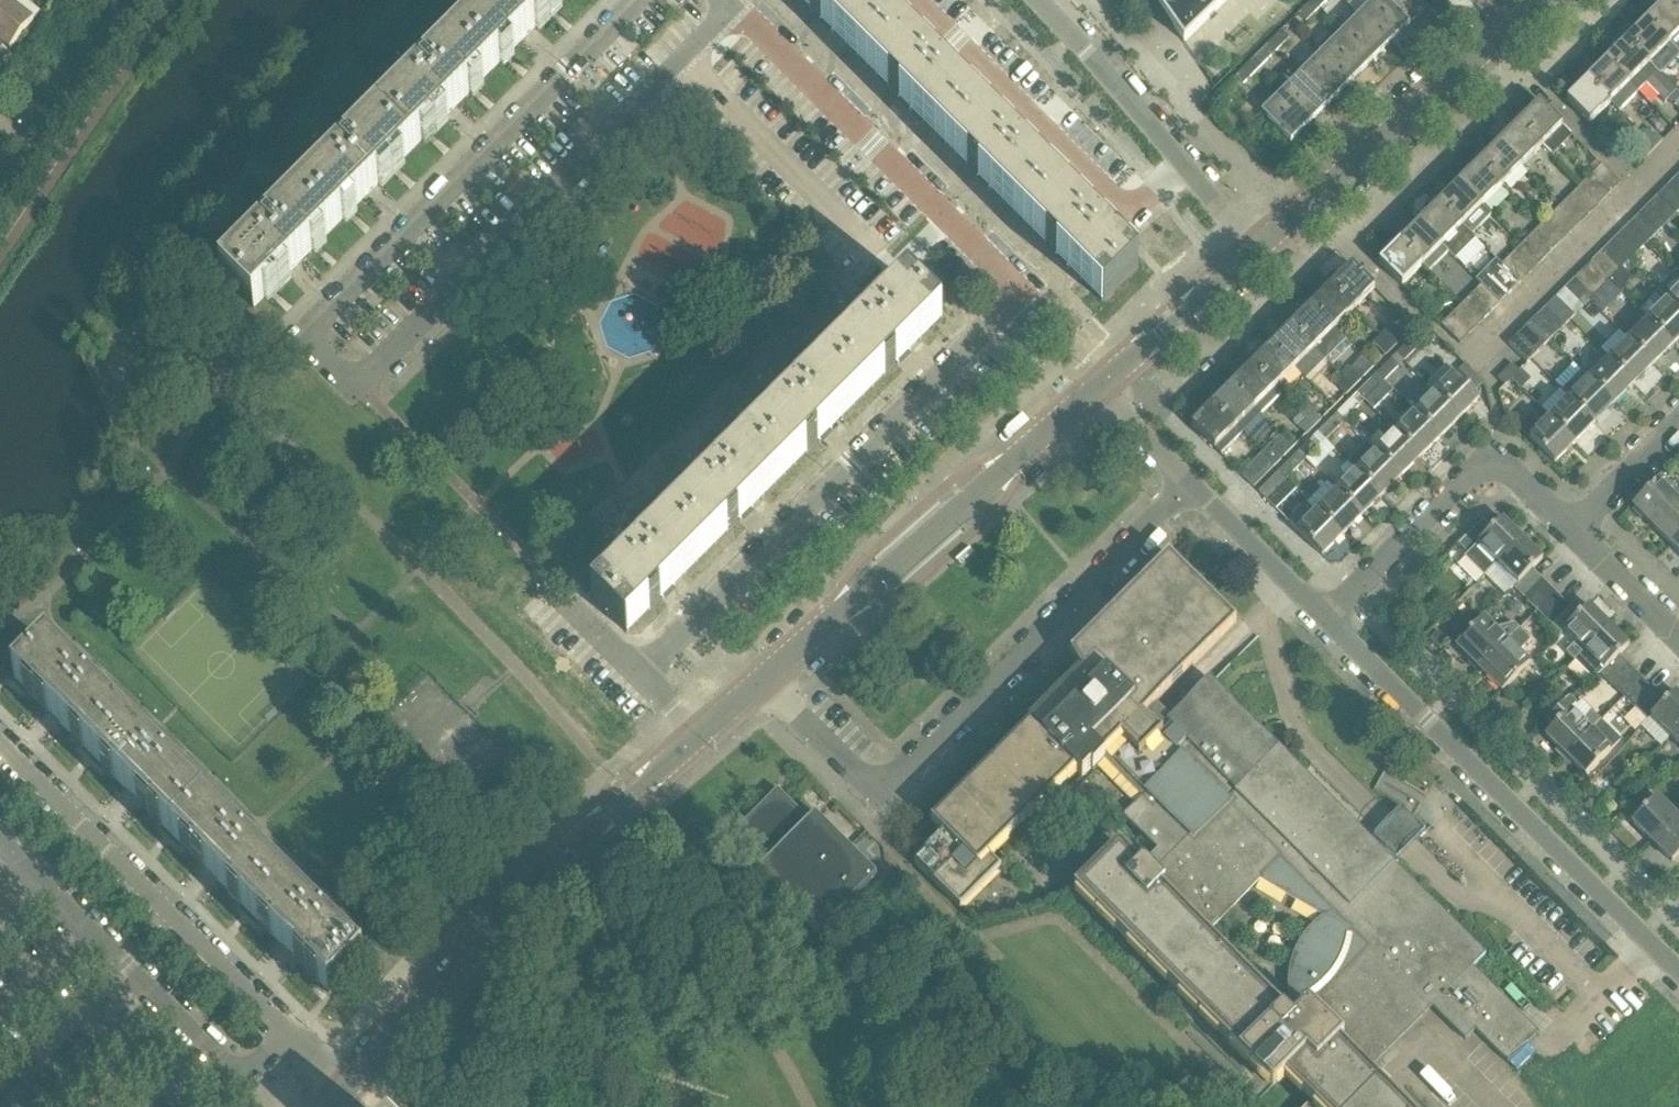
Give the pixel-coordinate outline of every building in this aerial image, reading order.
[(16,2),(0,23),(0,42),(10,50),(40,12),(25,0),(18,0),(16,2)] [(16,2),(14,0),(12,0),(10,2),(7,0),(0,0),(0,23),(16,2)] [(423,73),(382,115),(272,223),(220,276),(254,309),(306,256),(381,182),(564,0),(497,0),(423,73)] [(1085,283),(1103,301),(1137,268),(869,0),(802,0),(1085,283)] [(1184,43),(1227,0),(1155,0),(1184,43)] [(1310,2),(1318,10),(1327,0),(1312,0),(1310,2)] [(1357,17),(1371,32),(1375,28),(1390,43),(1409,24),(1385,0),(1374,0),(1357,17)] [(1645,21),(1668,45),(1678,34),(1678,14),(1665,0),(1656,0),(1652,3),(1657,9),(1645,21)] [(1678,14),(1678,0),(1665,0),(1678,14)] [(1318,10),(1310,2),(1298,14),(1305,22),(1318,10)] [(1357,17),(1343,31),(1357,46),(1353,50),(1369,65),(1390,43),(1375,28),(1371,32),(1357,17)] [(1629,27),(1621,35),(1649,64),(1668,45),(1645,21),(1634,32),(1629,27)] [(1343,31),(1320,54),(1350,83),(1369,65),(1353,50),(1357,46),(1343,31)] [(1281,32),(1268,45),(1275,52),(1288,39),(1281,32)] [(1618,49),(1606,60),(1629,84),(1649,64),(1621,35),(1612,43),(1618,49)] [(1263,49),(1251,61),(1259,69),(1271,56),(1263,49)] [(1320,54),(1298,76),(1312,91),(1316,87),(1331,102),(1350,83),(1320,54)] [(1589,67),(1580,75),(1609,104),(1618,112),(1637,93),(1629,84),(1606,60),(1594,72),(1589,67)] [(1251,61),(1239,73),(1247,81),(1259,69),(1251,61)] [(1609,104),(1580,75),(1573,83),(1578,88),(1565,101),(1588,124),(1609,104)] [(1298,76),(1284,90),(1298,105),(1295,108),(1310,123),(1331,102),(1316,87),(1312,91),(1298,76)] [(1298,105),(1284,90),(1261,113),(1291,142),(1310,123),(1295,108),(1298,105)] [(1570,135),(1539,103),(1526,115),(1521,110),(1513,118),(1541,147),(1550,155),(1570,135)] [(1510,132),(1498,143),(1522,166),(1541,147),(1513,118),(1504,126),(1510,132)] [(1648,129),(1641,136),(1654,149),(1661,142),(1648,129)] [(1654,149),(1641,136),(1633,144),(1646,157),(1654,149)] [(1481,150),(1473,158),(1502,186),(1522,166),(1498,143),(1487,155),(1481,150)] [(1470,172),(1459,183),(1482,206),(1502,186),(1473,158),(1465,166),(1470,172)] [(1601,164),(1590,175),(1608,194),(1619,183),(1601,164)] [(1590,175),(1580,185),(1598,204),(1608,194),(1590,175)] [(1666,187),(1678,199),(1678,182),(1675,178),(1666,187)] [(1433,198),(1462,226),(1471,236),(1492,215),(1482,206),(1459,183),(1447,195),(1441,190),(1433,198)] [(1580,185),(1570,195),(1588,214),(1598,204),(1580,185)] [(1657,196),(1676,215),(1678,211),(1678,199),(1666,187),(1657,196)] [(1570,195),(1560,205),(1579,223),(1588,214),(1570,195)] [(1657,196),(1647,206),(1666,224),(1676,215),(1657,196)] [(1430,211),(1419,223),(1442,246),(1462,226),(1433,198),(1425,206),(1430,211)] [(1560,205),(1549,216),(1568,234),(1579,223),(1560,205)] [(1647,206),(1638,215),(1657,233),(1666,224),(1647,206)] [(1638,215),(1628,225),(1647,243),(1657,233),(1638,215)] [(1549,216),(1540,225),(1559,244),(1568,234),(1549,216)] [(1402,229),(1394,237),(1422,266),(1428,272),(1448,253),(1442,246),(1419,223),(1407,235),(1402,229)] [(1559,244),(1540,225),(1530,235),(1549,254),(1559,244)] [(1628,225),(1620,233),(1638,252),(1647,243),(1628,225)] [(1620,233),(1610,243),(1629,261),(1638,252),(1620,233)] [(1549,254),(1530,235),(1521,245),(1539,263),(1549,254)] [(1422,266),(1394,237),(1385,246),(1391,251),(1378,263),(1402,286),(1422,266)] [(1610,243),(1601,252),(1620,270),(1629,261),(1610,243)] [(1521,245),(1511,254),(1530,273),(1539,263),(1521,245)] [(1601,252),(1592,261),(1610,280),(1620,270),(1601,252)] [(1511,254),(1501,265),(1520,283),(1530,273),(1511,254)] [(1592,261),(1582,271),(1601,289),(1610,280),(1592,261)] [(1501,265),(1490,275),(1509,294),(1520,283),(1501,265)] [(1333,273),(1325,281),(1354,309),(1374,289),(1351,266),(1339,278),(1333,273)] [(1582,271),(1573,280),(1592,299),(1601,289),(1582,271)] [(1490,275),(1480,285),(1499,304),(1509,294),(1490,275)] [(1573,280),(1563,289),(1582,308),(1592,299),(1573,280)] [(1323,294),(1311,306),(1334,329),(1354,309),(1325,281),(1317,289),(1323,294)] [(907,283),(707,484),(593,598),(626,632),(941,317),(907,283)] [(1480,285),(1471,295),(1489,314),(1499,304),(1480,285)] [(1563,289),(1554,299),(1573,317),(1582,308),(1563,289)] [(1667,300),(1678,312),(1678,289),(1667,300)] [(1673,345),(1678,339),(1678,312),(1667,300),(1658,291),(1639,311),(1648,320),(1673,345)] [(1471,295),(1461,305),(1479,323),(1489,314),(1471,295)] [(1554,299),(1545,308),(1564,326),(1573,317),(1554,299)] [(1461,305),(1452,314),(1470,333),(1479,323),(1461,305)] [(1294,313),(1287,320),(1315,348),(1334,329),(1311,306),(1299,318),(1294,313)] [(1545,308),(1536,317),(1555,336),(1564,326),(1545,308)] [(1470,333),(1452,314),(1440,325),(1459,344),(1470,333)] [(1536,317),(1526,327),(1545,345),(1555,336),(1536,317)] [(1283,334),(1272,345),(1295,368),(1305,357),(1312,364),(1321,355),(1315,348),(1287,320),(1277,329),(1283,334)] [(1648,320),(1628,340),(1653,364),(1673,345),(1648,320)] [(1526,327),(1517,336),(1536,354),(1545,345),(1526,327)] [(1387,328),(1380,336),(1393,349),(1400,341),(1387,328)] [(1393,349),(1380,336),(1372,344),(1385,356),(1393,349)] [(1536,354),(1517,336),(1508,345),(1526,364),(1536,354)] [(1410,340),(1395,355),(1403,363),(1418,348),(1410,340)] [(1628,340),(1608,360),(1633,384),(1653,364),(1628,340)] [(1254,353),(1246,360),(1274,388),(1295,368),(1272,345),(1259,358),(1254,353)] [(1243,374),(1232,385),(1261,415),(1281,395),(1274,388),(1246,360),(1238,369),(1243,374)] [(1391,360),(1376,374),(1383,382),(1398,367),(1391,360)] [(1608,360),(1589,379),(1614,404),(1633,384),(1608,360)] [(1497,379),(1504,386),(1519,371),(1511,364),(1497,379)] [(1464,365),(1455,374),(1473,393),(1483,383),(1464,365)] [(1473,393),(1455,374),(1447,366),(1426,386),(1434,394),(1459,419),(1479,399),(1473,393)] [(1348,368),(1340,375),(1353,388),(1360,381),(1348,368)] [(1562,391),(1570,398),(1594,423),(1614,404),(1589,379),(1582,372),(1562,391)] [(1353,388),(1340,375),(1333,383),(1346,395),(1353,388)] [(1371,379),(1356,394),(1363,402),(1378,387),(1371,379)] [(1214,392),(1206,400),(1241,435),(1261,415),(1232,385),(1219,397),(1214,392)] [(1434,394),(1415,413),(1440,438),(1459,419),(1434,394)] [(1570,398),(1550,418),(1574,443),(1594,423),(1570,398)] [(1351,399),(1336,414),(1344,421),(1359,406),(1351,399)] [(1241,435),(1206,400),(1198,408),(1203,414),(1191,426),(1220,455),(1241,435)] [(1308,407),(1300,415),(1313,428),(1320,420),(1308,407)] [(1415,413),(1395,433),(1420,458),(1440,438),(1415,413)] [(1313,428),(1300,415),(1293,422),(1306,435),(1313,428)] [(1332,418),(1317,433),(1324,441),(1339,426),(1332,418)] [(1574,443),(1550,418),(1529,439),(1554,463),(1574,443)] [(1395,433),(1375,453),(1400,478),(1420,458),(1395,433)] [(1260,455),(1273,468),(1293,448),(1283,438),(1271,450),(1268,447),(1260,455)] [(1312,438),(1297,453),(1305,460),(1320,445),(1312,438)] [(1375,453),(1356,472),(1381,496),(1400,478),(1375,453)] [(1260,455),(1240,474),(1240,475),(1253,488),(1273,468),(1260,455)] [(1293,457),(1278,472),(1285,479),(1300,465),(1293,457)] [(1344,475),(1349,479),(1337,491),(1362,516),(1381,496),(1356,472),(1352,467),(1344,475)] [(1258,492),(1267,502),(1287,481),(1285,479),(1278,472),(1258,492)] [(1651,526),(1678,498),(1678,497),(1660,479),(1632,507),(1651,526)] [(1337,491),(1317,511),(1342,536),(1362,516),(1337,491)] [(1670,545),(1678,536),(1678,498),(1651,526),(1670,545)] [(1287,522),(1297,531),(1321,556),(1342,536),(1317,511),(1315,512),(1306,503),(1287,522)] [(1477,544),(1497,564),(1522,539),(1502,519),(1492,529),(1477,544)] [(1468,554),(1477,544),(1492,529),(1483,520),(1458,544),(1468,554)] [(1678,553),(1678,536),(1670,545),(1678,553)] [(1497,564),(1517,584),(1532,569),(1542,559),(1522,539),(1497,564)] [(1313,1105),(1311,1106),(1403,1106),(1366,1070),(1430,1006),(1466,1041),(1475,1032),(1507,1064),(1527,1044),(1462,978),(1485,955),(1483,952),(1482,953),(1372,843),(1369,844),(1368,844),(1367,845),(1209,687),(1213,683),(1212,682),(1192,702),(1174,684),(1235,623),(1168,555),(1070,653),(1079,673),(931,821),(943,834),(914,863),(960,909),(1001,869),(988,856),(1075,770),(1082,777),(1090,768),(1092,770),(1104,759),(1142,797),(1122,817),(1156,851),(1140,867),(1118,845),(1074,890),(1272,1089),(1284,1077),(1313,1105)] [(1513,588),(1523,598),(1542,580),(1532,569),(1517,584),(1513,588)] [(1523,598),(1536,611),(1555,592),(1542,580),(1523,598)] [(1536,611),(1551,625),(1570,607),(1555,592),(1536,611)] [(1563,631),(1584,651),(1609,626),(1588,606),(1578,616),(1563,631)] [(1560,635),(1563,631),(1578,616),(1570,607),(1551,625),(1560,635)] [(1462,653),(1478,669),(1506,641),(1483,618),(1455,647),(1462,653)] [(1593,681),(1600,674),(1618,656),(1628,646),(1609,626),(1584,651),(1574,661),(1593,681)] [(1506,641),(1478,669),(1501,693),(1530,665),(1519,654),(1529,644),(1516,631),(1506,641)] [(1448,641),(1438,632),(1430,641),(1440,650),(1448,641)] [(48,645),(14,678),(25,689),(29,693),(36,700),(37,701),(42,706),(48,712),(66,730),(71,735),(72,736),(76,740),(80,744),(83,747),(84,748),(93,757),(103,767),(107,771),(114,778),(115,779),(118,782),(120,784),(127,791),(139,803),(144,808),(149,814),(150,814),(150,815),(151,815),(154,818),(158,822),(162,826),(172,836),(181,845),(182,846),(185,849),(193,857),(194,858),(199,863),(205,869),(206,870),(223,888),(228,892),(229,893),(229,894),(233,897),(237,901),(240,905),(241,905),(250,914),(260,924),(264,928),(271,935),(272,936),(277,941),(283,948),(296,960),(301,966),(307,971),(308,972),(311,975),(315,979),(319,983),(329,993),(363,960),(346,943),(351,937),(336,922),(331,917),(327,912),(323,909),(322,907),(316,913),(284,881),(267,864),(273,858),(259,844),(253,838),(248,834),(245,830),(244,829),(238,835),(205,802),(189,786),(194,780),(180,766),(174,759),(169,755),(166,751),(165,750),(159,756),(126,723),(111,707),(116,702),(102,687),(96,681),(92,677),(88,673),(87,672),(81,678),(48,645)] [(1600,674),(1609,684),(1628,665),(1618,656),(1600,674)] [(1618,693),(1623,698),(1642,680),(1628,665),(1609,684),(1618,693)] [(1623,698),(1638,712),(1656,694),(1642,680),(1623,698)] [(1670,736),(1678,727),(1678,696),(1675,692),(1665,702),(1650,717),(1670,736)] [(1646,721),(1650,717),(1665,702),(1656,694),(1638,712),(1646,721)] [(1545,736),(1565,756),(1599,721),(1591,713),(1581,723),(1570,712),(1575,707),(1568,700),(1547,721),(1553,727),(1545,736)] [(1599,721),(1565,756),(1585,776),(1620,741),(1599,721)] [(1678,746),(1678,727),(1670,736),(1678,746)] [(817,829),(807,820),(777,789),(726,841),(765,880),(761,884),(815,937),(876,876),(823,822),(817,829)] [(1631,822),(1651,842),(1676,817),(1656,797),(1631,822)] [(1651,842),(1671,862),(1678,854),(1678,820),(1676,817),(1651,842)]
